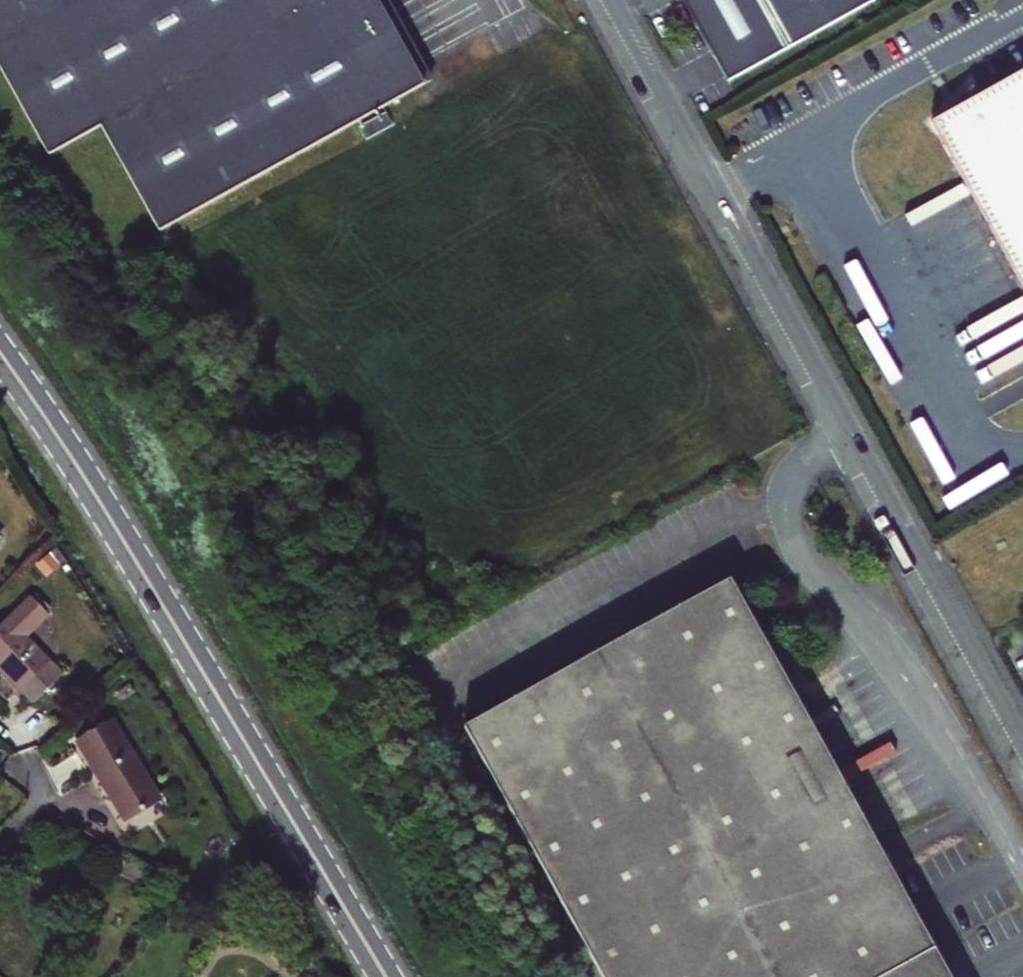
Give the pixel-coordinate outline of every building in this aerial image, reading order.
[(428,64),(419,68),(380,0),(0,0),(0,63),(52,153),(103,124),(163,229),(435,76),(428,64)] [(392,0),(380,0),(419,68),(428,64),(392,0)] [(875,0),(683,0),(729,82),(875,0)] [(963,97),(950,112),(933,122),(1022,285),(1022,71),(980,95),(974,85),(963,97)] [(466,725),(606,976),(954,976),(900,880),(732,578),(466,725)] [(20,687),(47,661),(24,637),(46,616),(29,599),(0,628),(0,666),(20,687)] [(111,721),(76,742),(124,820),(159,799),(111,721)]
